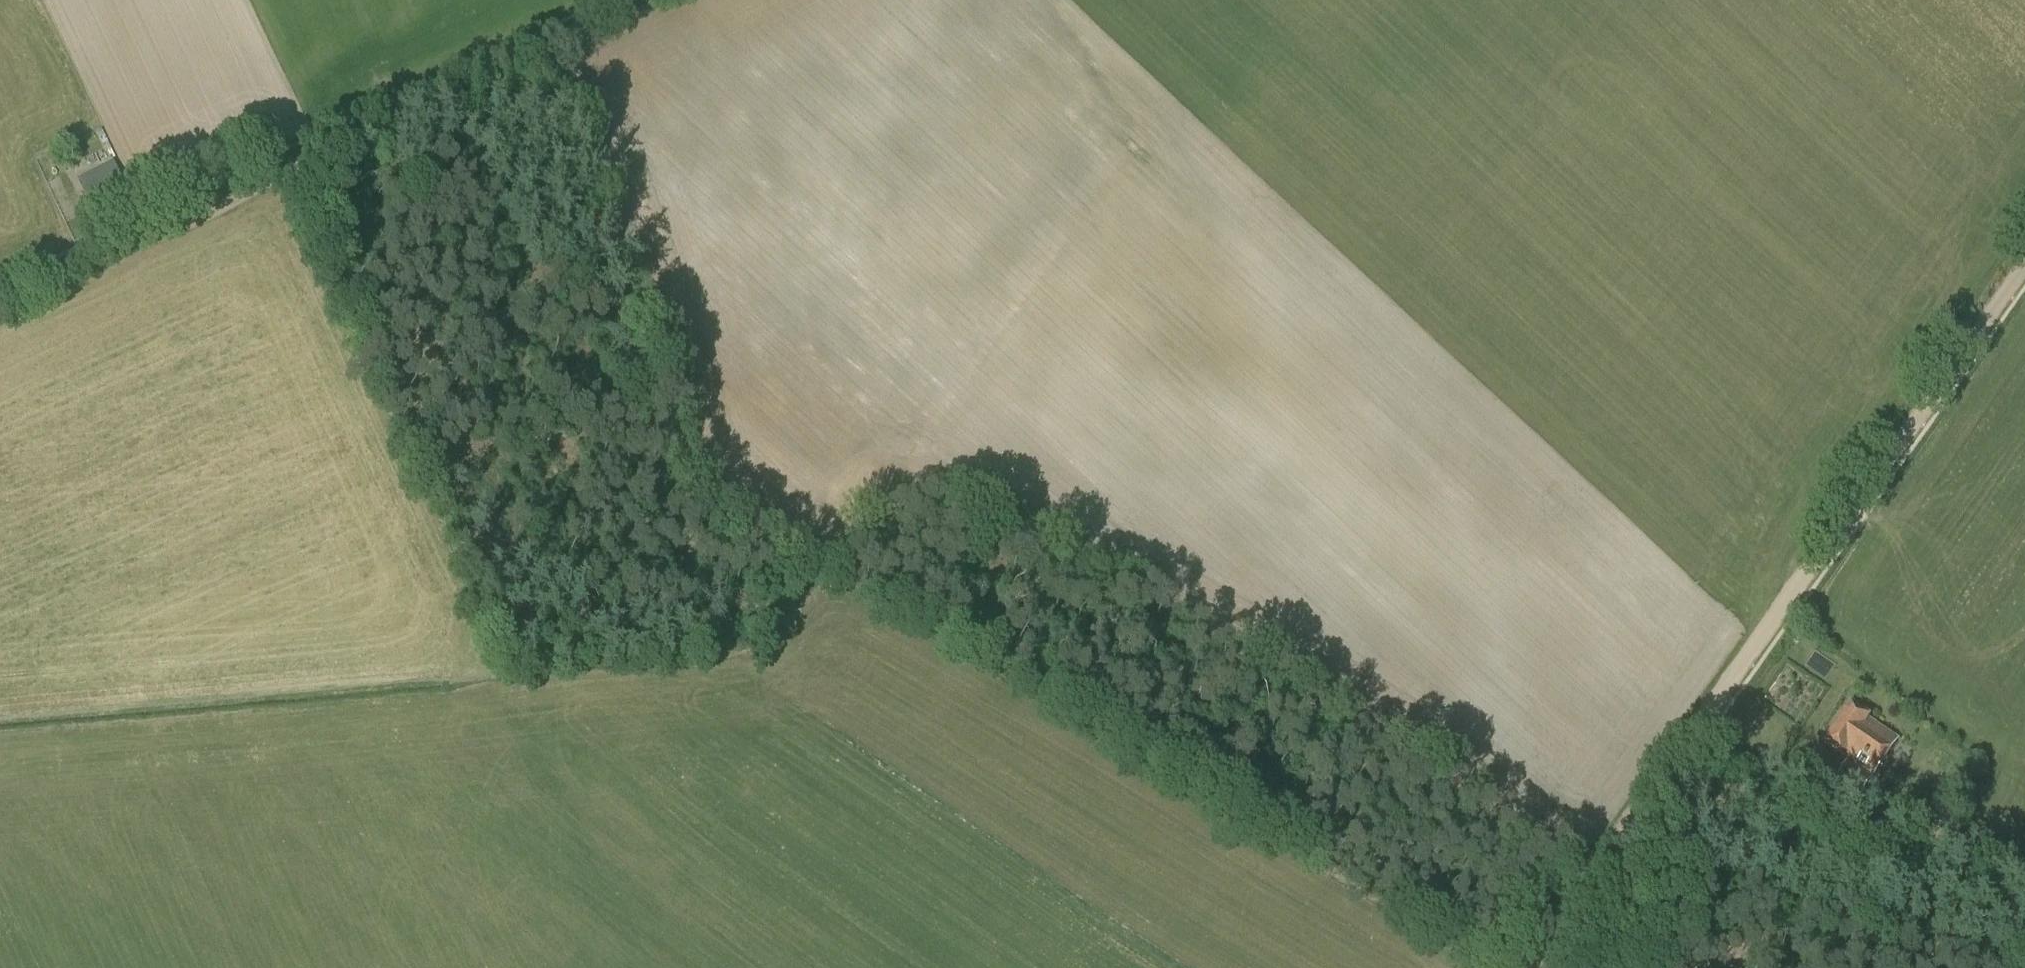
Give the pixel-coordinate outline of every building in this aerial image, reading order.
[(78,178),(96,212),(130,195),(113,161),(78,178)] [(1840,757),(1843,753),(1852,759),(1837,780),(1859,796),(1898,740),(1867,719),(1868,718),(1850,706),(1823,745),(1840,757)]
